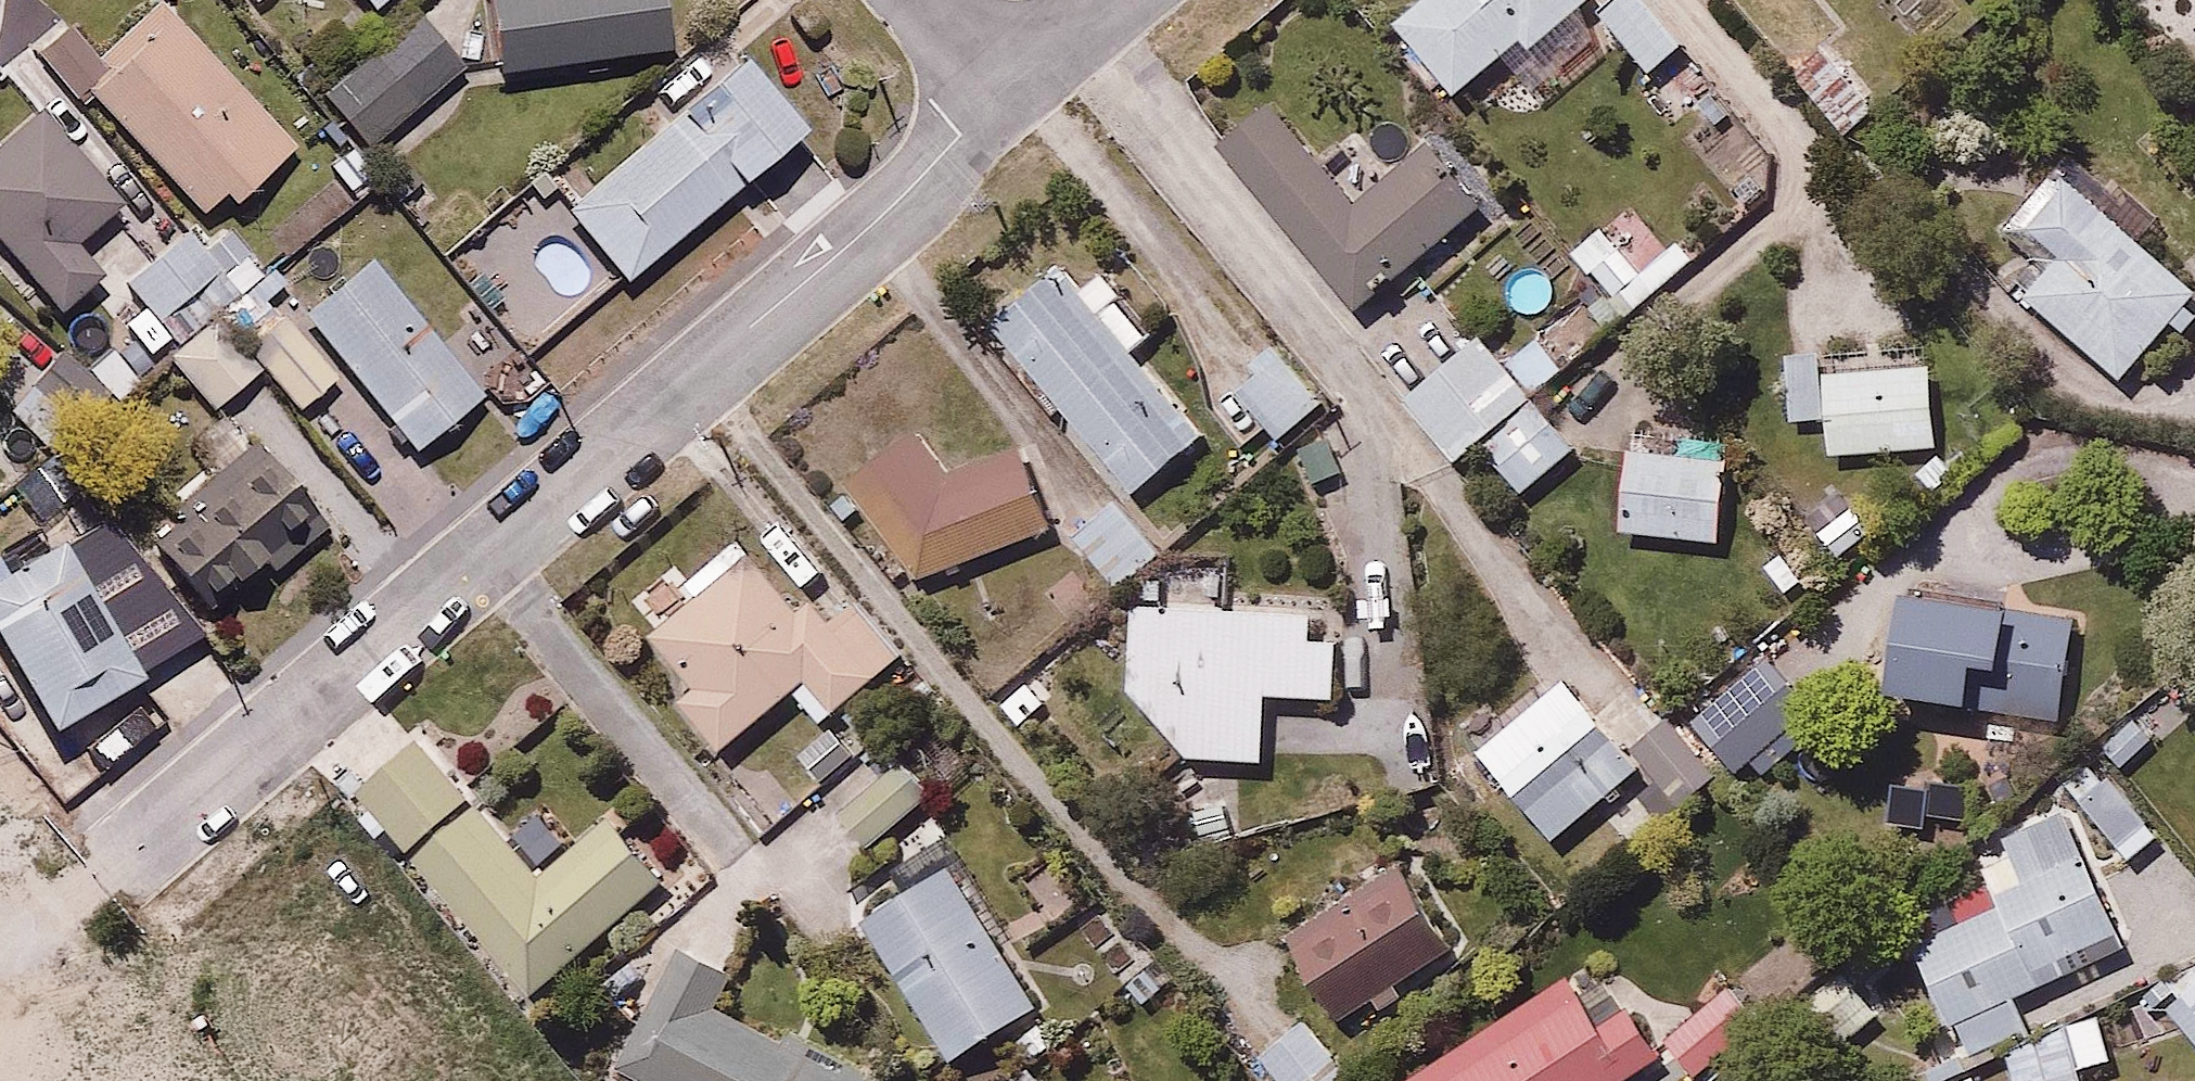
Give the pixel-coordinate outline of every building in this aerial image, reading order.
[(171,0),(146,0),(99,44),(73,15),(30,55),(79,107),(93,93),(214,223),(302,140),(171,0)] [(464,83),(636,58),(628,0),(452,0),(464,83)] [(1400,26),(1458,96),(1525,41),(1532,50),(1592,0),(1431,0),(1400,26)] [(1696,45),(1658,0),(1602,0),(1663,73),(1696,45)] [(2194,64),(2194,0),(2141,0),(2194,64)] [(334,151),(438,83),(399,23),(295,91),(334,151)] [(815,122),(736,25),(671,79),(689,101),(563,205),(624,279),(815,122)] [(1357,316),(1491,207),(1432,134),(1368,185),(1285,82),(1214,139),(1357,316)] [(42,103),(0,138),(0,236),(66,315),(115,274),(86,239),(127,205),(42,103)] [(2063,157),(2015,211),(2065,256),(2031,294),(2124,377),(2194,298),(2194,274),(2063,157)] [(266,292),(192,215),(126,279),(187,343),(172,358),(224,412),(264,373),(298,409),(340,368),(266,292)] [(1609,218),(1572,249),(1632,320),(1669,288),(1609,218)] [(377,251),(307,305),(421,453),(491,399),(377,251)] [(1163,334),(1107,266),(1085,284),(1066,261),(998,317),(1140,489),(1208,433),(1141,352),(1163,334)] [(1460,464),(1569,370),(1548,345),(1520,368),(1488,331),(1448,366),(1406,317),(1365,353),(1460,464)] [(1282,335),(1233,377),(1283,436),(1332,394),(1282,335)] [(1830,418),(1833,453),(1943,442),(1934,356),(1837,365),(1835,343),(1791,348),(1798,421),(1830,418)] [(1532,494),(1584,447),(1540,399),(1488,446),(1532,494)] [(934,429),(858,475),(928,591),(1062,510),(1009,420),(950,456),(934,429)] [(331,521),(260,429),(143,518),(214,610),(331,521)] [(1972,465),(1952,441),(1918,469),(1939,494),(1972,465)] [(1631,443),(1622,527),(1731,539),(1740,455),(1631,443)] [(1890,526),(1860,490),(1816,527),(1847,562),(1890,526)] [(678,568),(638,602),(703,678),(675,702),(722,758),(803,690),(830,722),(841,712),(869,746),(899,721),(866,682),(912,643),(848,567),(803,606),(746,539),(692,585),(678,568)] [(0,563),(0,666),(44,746),(134,696),(57,558),(16,581),(4,561),(0,563)] [(2081,602),(1911,583),(1898,698),(2016,712),(2014,733),(2065,739),(2081,602)] [(1136,593),(1136,684),(1194,755),(1275,755),(1276,695),(1348,695),(1348,624),(1321,624),(1321,594),(1136,593)] [(1841,712),(1780,647),(1703,719),(1763,784),(1841,712)] [(1649,760),(1568,667),(1484,739),(1565,832),(1649,760)] [(431,731),(365,787),(542,995),(675,881),(615,810),(548,867),(431,731)] [(2095,750),(2065,778),(2128,845),(2157,817),(2095,750)] [(941,795),(906,756),(844,811),(879,850),(941,795)] [(2025,993),(2128,946),(2065,807),(2006,834),(2016,857),(1991,868),(2006,901),(1925,938),(1976,1052),(2039,1023),(2025,993)] [(1467,939),(1408,854),(1295,932),(1353,1017),(1467,939)] [(953,856),(865,911),(955,1055),(1043,999),(953,856)] [(621,1065),(654,1080),(894,1080),(725,998),(744,960),(686,931),(621,1065)] [(1665,1053),(1599,949),(1397,1078),(1399,1080),(1622,1080),(1665,1053)] [(2155,989),(2194,1035),(2194,954),(2155,989)] [(1838,1056),(1884,1008),(1840,965),(1794,1013),(1838,1056)] [(1770,1013),(1736,978),(1678,1033),(1711,1068),(1770,1013)] [(1269,1050),(1294,1080),(1353,1080),(1363,1073),(1313,1013),(1269,1050)] [(2104,1013),(2020,1037),(2033,1080),(2091,1080),(2086,1064),(2116,1055),(2104,1013)]
